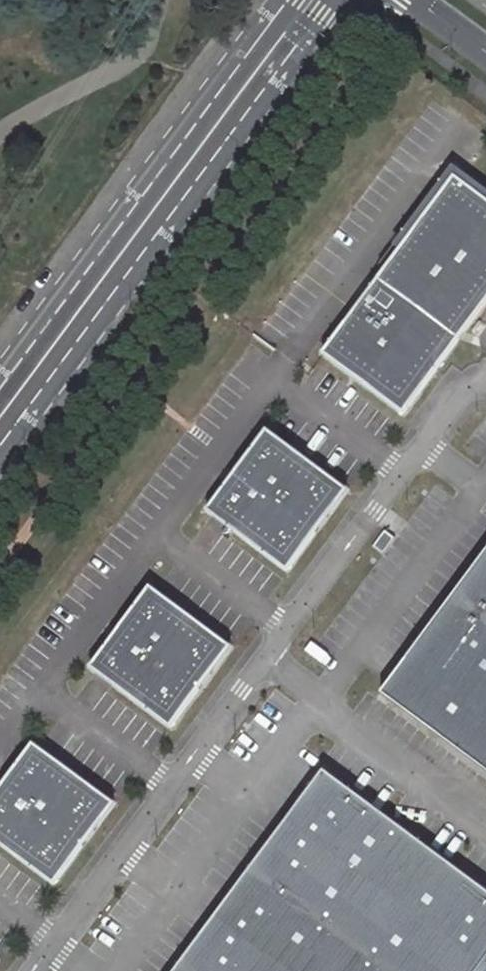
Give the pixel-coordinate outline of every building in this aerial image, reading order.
[(324,351),(404,411),(485,302),(485,200),(455,177),(324,351)] [(262,435),(202,514),(282,574),(342,495),(262,435)] [(384,531),(373,546),(382,552),(393,538),(384,531)] [(379,692),(485,773),(485,549),(387,681),(379,692)] [(148,587),(89,665),(169,726),(228,647),(148,587)] [(0,790),(0,843),(54,884),(114,805),(34,745),(0,790)] [(178,970),(483,970),(485,967),(485,895),(326,775),(178,970)]
